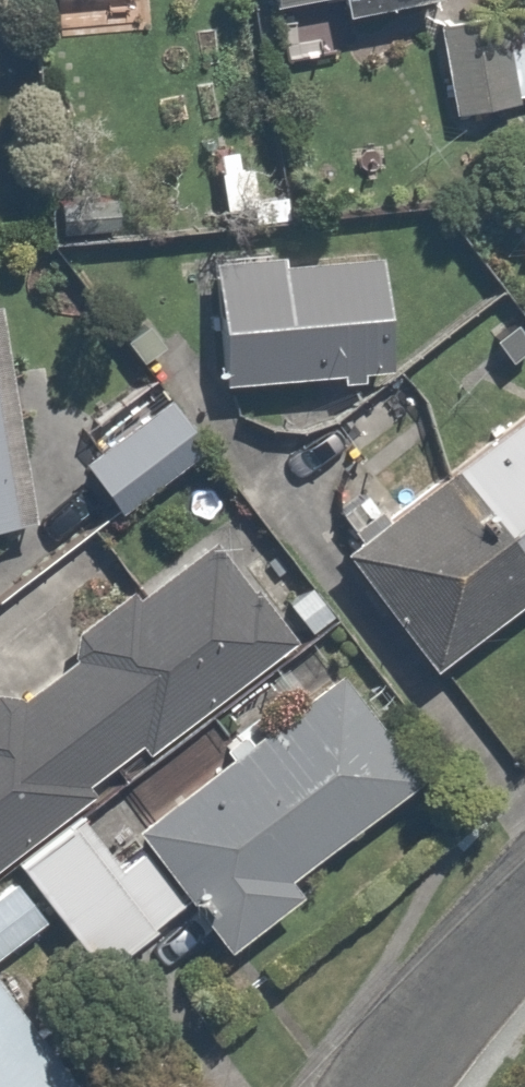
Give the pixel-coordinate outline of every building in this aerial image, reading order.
[(276,42),(348,29),(344,11),(404,0),(268,0),(276,42)] [(496,6),(427,25),(450,108),(519,89),(496,6)] [(382,229),(211,240),(219,374),(391,363),(382,229)] [(0,339),(0,516),(27,512),(0,339)] [(170,388),(82,453),(118,502),(207,438),(170,388)] [(339,533),(428,655),(524,585),(524,399),(524,398),(339,533)] [(286,635),(208,533),(131,593),(122,582),(54,634),(69,654),(20,691),(14,683),(0,694),(0,856),(286,635)] [(78,806),(13,855),(98,966),(182,903),(219,952),(303,887),(284,862),(414,764),(338,664),(132,820),(146,839),(119,859),(78,806)] [(10,875),(0,883),(0,944),(40,913),(10,875)] [(0,988),(0,1086),(74,1086),(0,988)]
